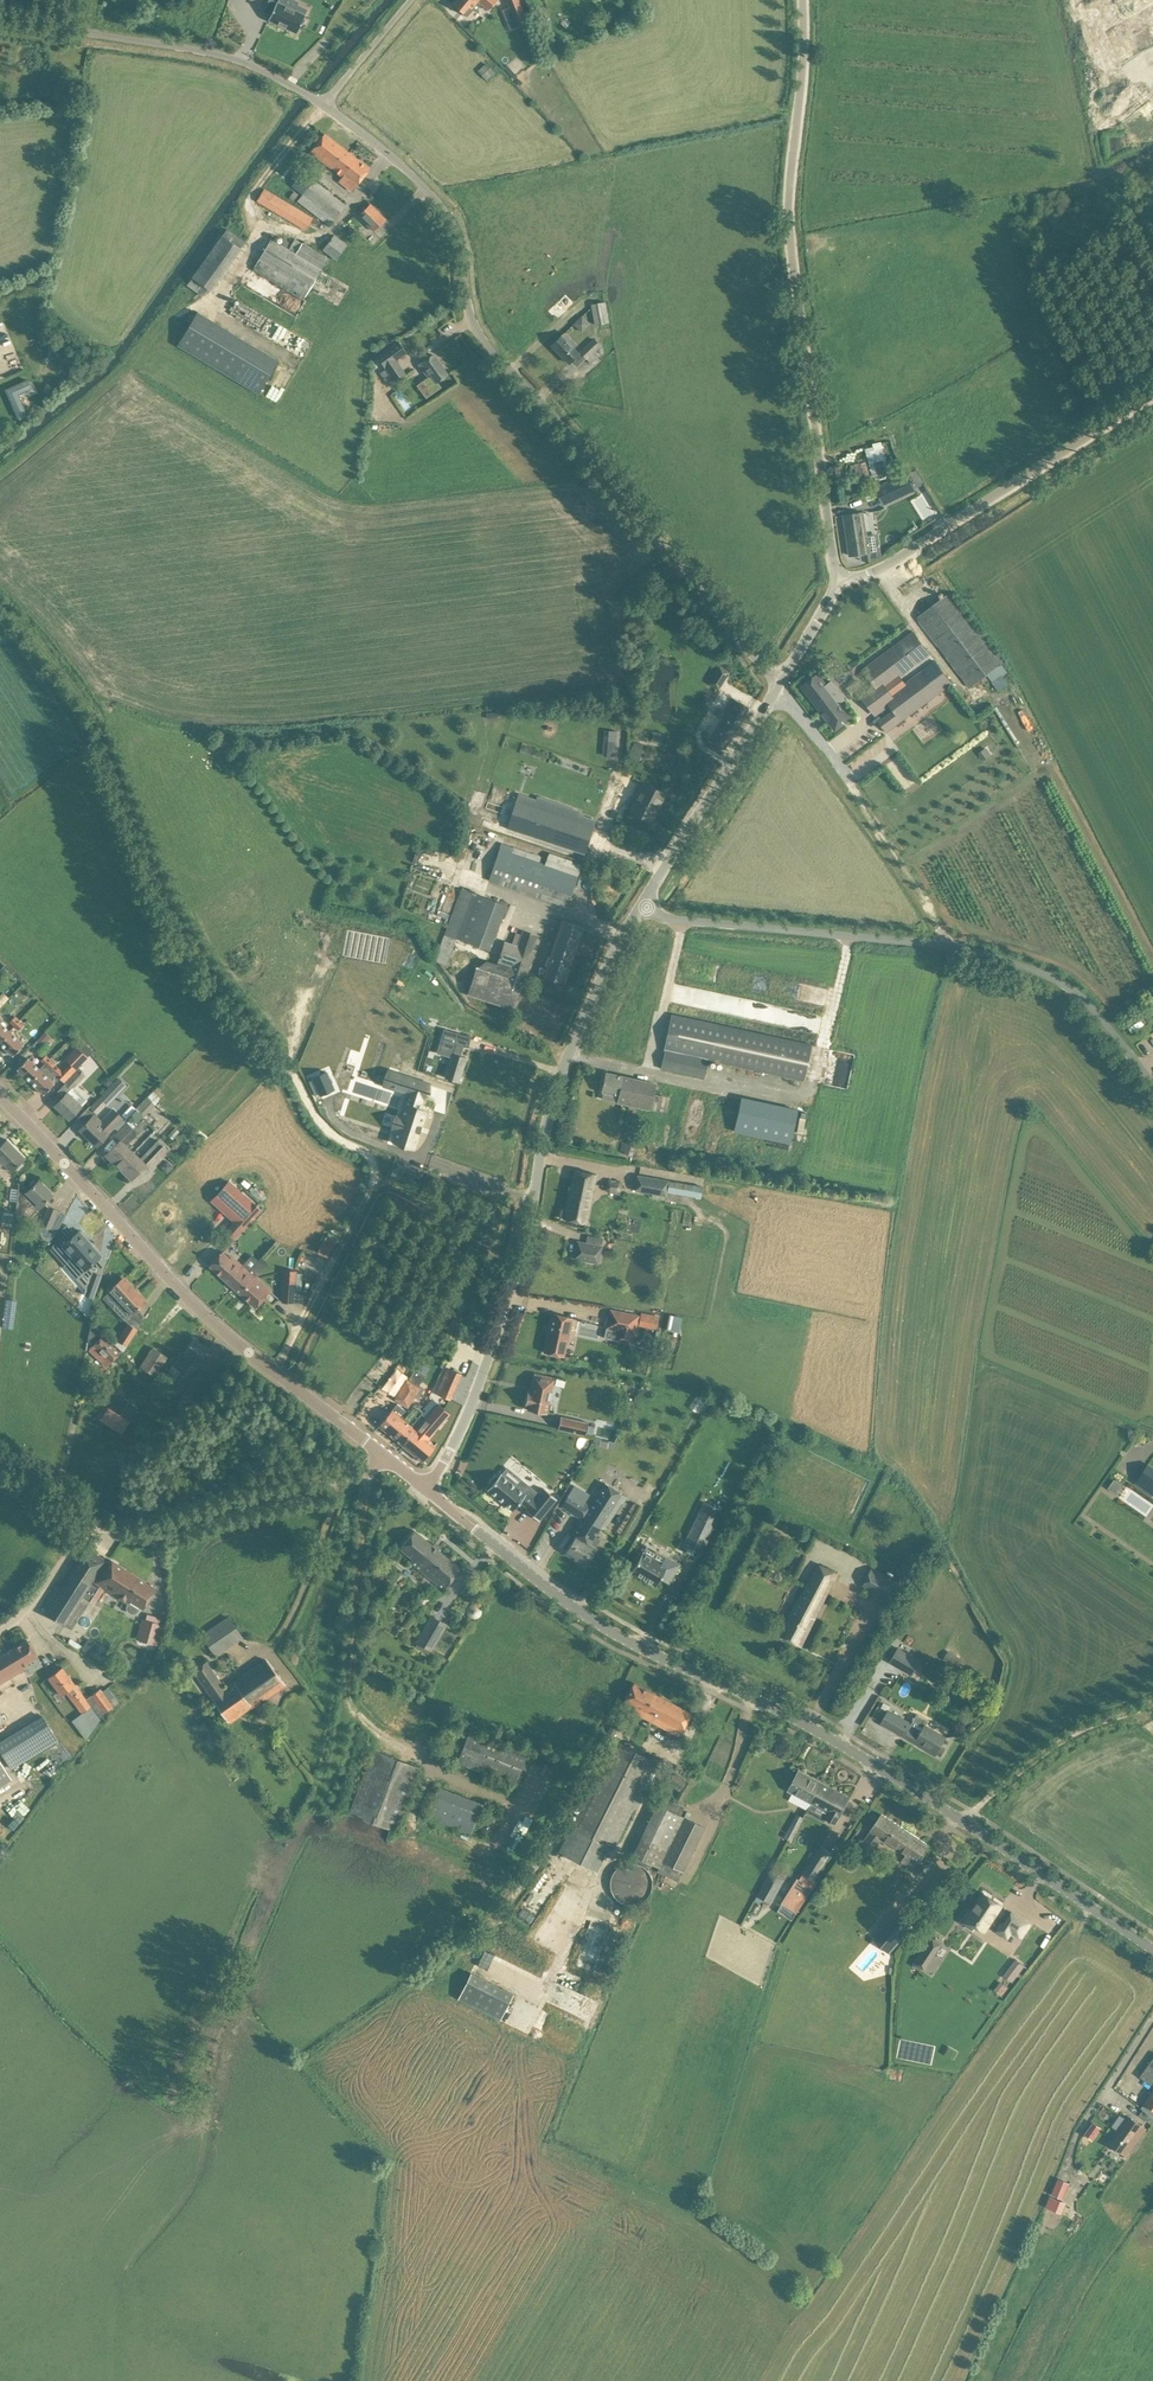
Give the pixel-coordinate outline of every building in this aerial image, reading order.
[(263,12),(270,15),(268,20),(281,26),(286,29),(287,29),(297,33),(305,15),(307,9),(295,3),(292,9),(277,2),(273,0),(269,0),(263,12)] [(452,5),(461,12),(463,13),(467,16),(473,10),(471,8),(476,1),(488,11),(498,0),(456,0),(452,5)] [(528,22),(519,0),(505,0),(508,7),(516,27),(528,22)] [(1102,25),(1119,54),(1152,35),(1152,0),(1146,0),(1102,25)] [(507,65),(504,68),(514,79),(517,77),(507,65)] [(1143,72),(1152,90),(1152,66),(1143,72)] [(357,185),(362,178),(369,169),(324,134),(310,151),(342,176),(344,174),(357,185)] [(303,194),(298,201),(326,224),(329,220),(333,223),(346,206),(302,172),(292,186),(303,194)] [(313,218),(264,189),(256,202),(305,231),(313,218)] [(374,231),(377,228),(385,219),(370,204),(359,216),(374,231)] [(348,246),(334,235),(323,250),(336,261),(348,246)] [(212,293),(241,250),(221,236),(192,279),(212,293)] [(272,239),(255,267),(305,297),(328,259),(294,239),(292,243),(291,244),(288,249),(280,244),(272,239)] [(595,325),(610,322),(605,301),(590,305),(595,325)] [(278,361),(197,312),(177,345),(259,394),(278,361)] [(581,330),(592,324),(586,315),(575,321),(581,330)] [(564,333),(551,345),(569,363),(578,353),(572,347),(575,345),(564,333)] [(594,350),(600,345),(594,339),(580,352),(591,363),(599,355),(594,350)] [(396,360),(406,353),(398,341),(377,356),(394,380),(404,372),(396,360)] [(438,381),(447,374),(433,354),(423,361),(419,364),(428,377),(423,381),(432,394),(441,387),(437,382),(438,381)] [(27,379),(5,390),(18,419),(28,414),(19,395),(32,389),(27,379)] [(888,473),(881,443),(874,445),(874,447),(867,449),(873,477),(888,473)] [(870,477),(867,462),(860,463),(850,466),(854,483),(861,481),(860,480),(870,477)] [(914,488),(924,484),(916,471),(908,475),(877,490),(883,504),(915,489),(914,488)] [(863,512),(856,513),(844,515),(850,555),(869,553),(867,541),(863,512)] [(1002,663),(956,602),(949,593),(917,617),(971,687),(986,675),(1001,664),(1002,663)] [(913,631),(869,665),(886,686),(878,692),(869,699),(875,707),(885,699),(889,705),(891,707),(894,712),(901,721),(952,683),(935,660),(906,683),(904,684),(892,694),(887,687),(899,677),(901,676),(930,653),(913,631)] [(1007,672),(1001,664),(986,675),(993,683),(1007,672)] [(717,665),(711,675),(723,683),(729,673),(717,665)] [(801,685),(835,730),(850,719),(852,718),(838,698),(842,695),(832,681),(827,684),(818,672),(801,685)] [(899,677),(887,687),(892,694),(904,684),(899,677)] [(714,702),(705,697),(700,706),(708,711),(714,702)] [(724,750),(750,709),(734,698),(727,708),(725,712),(727,713),(709,741),(714,744),(724,750)] [(901,721),(894,712),(878,723),(885,733),(901,721)] [(604,735),(602,755),(615,756),(617,736),(604,735)] [(652,735),(651,742),(660,744),(661,737),(652,735)] [(872,759),(884,745),(877,740),(866,754),(872,759)] [(641,761),(643,744),(636,743),(633,760),(641,761)] [(665,794),(655,788),(643,782),(629,811),(641,817),(651,822),(657,811),(665,795),(665,794)] [(595,821),(584,817),(518,795),(508,827),(584,853),(595,821)] [(581,864),(569,860),(549,853),(545,865),(539,862),(541,857),(502,844),(490,880),(566,906),(581,864)] [(437,955),(435,960),(446,964),(456,939),(456,938),(458,938),(490,950),(506,905),(462,889),(448,926),(437,955)] [(583,927),(562,920),(543,976),(564,983),(583,927)] [(485,962),(477,968),(523,983),(524,982),(534,951),(505,942),(501,953),(497,966),(485,962)] [(477,968),(468,995),(515,1010),(523,983),(477,968)] [(9,998),(3,992),(0,995),(0,1007),(9,998)] [(328,1013),(313,1029),(360,1071),(374,1056),(328,1013)] [(812,1045),(694,1020),(671,1015),(664,1049),(665,1050),(661,1068),(672,1071),(683,1073),(704,1078),(708,1059),(710,1059),(792,1077),(804,1080),(812,1045)] [(22,1017),(20,1020),(15,1016),(10,1022),(18,1031),(27,1022),(22,1017)] [(10,1032),(0,1022),(0,1043),(10,1032)] [(445,1029),(438,1052),(451,1057),(445,1077),(459,1081),(466,1058),(459,1056),(463,1046),(453,1042),(456,1033),(445,1029)] [(31,1045),(37,1051),(51,1037),(45,1031),(31,1045)] [(21,1047),(23,1045),(10,1032),(0,1043),(13,1056),(21,1047)] [(456,1033),(453,1042),(463,1046),(468,1047),(469,1045),(471,1039),(471,1037),(456,1032),(456,1033)] [(76,1069),(88,1057),(77,1047),(66,1059),(65,1059),(70,1064),(76,1069)] [(44,1064),(50,1058),(46,1055),(40,1061),(43,1064),(44,1064)] [(34,1073),(39,1068),(28,1058),(17,1069),(30,1081),(36,1075),(34,1073)] [(55,1063),(51,1059),(50,1058),(44,1064),(43,1064),(39,1069),(39,1068),(34,1073),(36,1075),(30,1081),(44,1094),(52,1086),(60,1077),(59,1076),(61,1074),(63,1072),(54,1064),(55,1063)] [(313,1058),(304,1068),(318,1081),(327,1070),(313,1058)] [(69,1119),(81,1106),(87,1100),(74,1088),(86,1076),(78,1069),(65,1083),(71,1089),(55,1105),(69,1119)] [(654,1094),(656,1084),(605,1072),(601,1091),(618,1095),(617,1102),(629,1104),(651,1109),(662,1112),(662,1111),(667,1112),(668,1107),(667,1106),(664,1106),(666,1097),(654,1094)] [(398,1074),(393,1088),(408,1093),(403,1106),(404,1106),(401,1116),(397,1130),(393,1140),(413,1147),(425,1112),(418,1110),(426,1084),(427,1083),(398,1074)] [(118,1078),(91,1107),(96,1113),(97,1113),(125,1084),(118,1078)] [(160,1098),(164,1095),(157,1088),(153,1092),(148,1097),(155,1104),(160,1099),(160,1098)] [(148,1097),(136,1109),(144,1116),(156,1104),(155,1104),(148,1097)] [(741,1097),(734,1132),(790,1144),(798,1110),(741,1097)] [(81,1130),(79,1132),(85,1138),(87,1136),(97,1145),(108,1134),(107,1133),(122,1118),(113,1109),(101,1122),(94,1115),(91,1118),(86,1124),(80,1129),(81,1130)] [(130,1116),(137,1122),(143,1116),(136,1110),(130,1116)] [(119,1166),(132,1152),(126,1146),(138,1133),(127,1122),(116,1133),(122,1138),(107,1155),(119,1166)] [(25,1158),(7,1139),(0,1145),(0,1164),(2,1162),(4,1165),(11,1172),(17,1166),(25,1158)] [(152,1169),(160,1160),(169,1151),(163,1145),(158,1140),(139,1159),(132,1152),(119,1166),(132,1178),(147,1162),(152,1167),(151,1168),(152,1169)] [(596,1174),(586,1173),(574,1170),(564,1219),(586,1223),(596,1174)] [(667,1193),(669,1181),(638,1175),(635,1191),(666,1196),(667,1193)] [(21,1213),(34,1200),(40,1206),(44,1202),(53,1194),(39,1180),(28,1191),(19,1183),(16,1213),(21,1213)] [(228,1181),(211,1200),(234,1221),(225,1231),(234,1239),(260,1210),(228,1181)] [(606,1192),(619,1191),(619,1181),(606,1181),(606,1192)] [(50,1243),(66,1214),(49,1207),(42,1225),(39,1231),(42,1238),(50,1243)] [(2,1215),(1,1222),(13,1224),(14,1216),(2,1215)] [(62,1229),(52,1247),(57,1252),(61,1248),(71,1259),(65,1264),(78,1279),(92,1266),(90,1265),(101,1255),(86,1238),(87,1237),(81,1230),(80,1232),(79,1230),(75,1234),(67,1225),(62,1229)] [(574,1258),(585,1261),(597,1263),(603,1238),(588,1235),(586,1243),(578,1241),(574,1258)] [(326,1236),(325,1237),(318,1251),(326,1256),(334,1240),(326,1236)] [(235,1263),(230,1258),(222,1251),(217,1257),(209,1265),(234,1288),(255,1307),(263,1299),(270,1291),(249,1271),(237,1261),(235,1263)] [(295,1283),(296,1271),(284,1270),(283,1282),(282,1299),(281,1301),(293,1302),(294,1290),(295,1283)] [(94,1271),(86,1293),(95,1296),(103,1274),(94,1271)] [(132,1313),(145,1301),(123,1278),(111,1289),(119,1298),(115,1301),(115,1308),(125,1319),(132,1313)] [(610,1309),(606,1327),(618,1330),(616,1340),(630,1343),(632,1333),(634,1334),(638,1315),(610,1309)] [(564,1356),(572,1317),(552,1313),(544,1352),(564,1356)] [(660,1328),(660,1314),(642,1313),(641,1327),(660,1328)] [(668,1329),(680,1332),(684,1317),(671,1313),(668,1329)] [(151,1318),(136,1337),(167,1359),(186,1332),(163,1316),(158,1323),(151,1318)] [(120,1352),(106,1340),(103,1337),(104,1335),(92,1323),(88,1340),(93,1345),(89,1350),(95,1355),(101,1360),(107,1366),(120,1352)] [(128,1323),(118,1340),(127,1346),(138,1329),(128,1323)] [(443,1340),(452,1344),(458,1329),(449,1325),(443,1340)] [(449,1399),(461,1373),(475,1341),(460,1334),(446,1367),(448,1368),(437,1394),(449,1399)] [(182,1350),(172,1365),(181,1371),(176,1379),(183,1384),(208,1349),(194,1338),(184,1352),(182,1350)] [(434,1351),(439,1358),(449,1352),(444,1344),(434,1351)] [(142,1351),(134,1363),(158,1379),(166,1367),(142,1351)] [(408,1381),(396,1399),(406,1406),(414,1396),(415,1393),(420,1396),(425,1388),(419,1385),(425,1375),(415,1369),(408,1381)] [(199,1372),(177,1403),(182,1407),(204,1376),(199,1372)] [(534,1373),(531,1387),(533,1388),(532,1391),(528,1390),(524,1407),(527,1408),(527,1409),(547,1413),(549,1400),(551,1401),(553,1391),(551,1391),(554,1377),(534,1373)] [(434,1432),(450,1413),(441,1406),(438,1404),(432,1398),(423,1409),(425,1411),(422,1415),(426,1419),(416,1430),(414,1428),(411,1426),(423,1412),(415,1405),(408,1413),(397,1403),(396,1405),(392,1410),(386,1416),(379,1425),(403,1446),(422,1461),(435,1446),(428,1439),(434,1432)] [(108,1408),(101,1420),(121,1433),(134,1414),(124,1408),(120,1415),(108,1408)] [(561,1416),(558,1429),(585,1435),(588,1423),(561,1416)] [(1136,1482),(1137,1482),(1152,1493),(1152,1468),(1148,1465),(1136,1482)] [(543,1488),(539,1494),(536,1496),(529,1490),(531,1487),(522,1480),(517,1486),(501,1473),(497,1478),(495,1477),(490,1483),(491,1484),(487,1489),(512,1510),(520,1501),(527,1507),(526,1509),(539,1520),(557,1499),(543,1488)] [(1115,1492),(1121,1485),(1114,1480),(1109,1487),(1115,1492)] [(600,1527),(622,1494),(605,1483),(589,1508),(583,1504),(584,1502),(570,1493),(561,1506),(582,1519),(584,1516),(600,1527)] [(706,1541),(721,1510),(704,1501),(689,1533),(706,1541)] [(600,1527),(584,1516),(582,1519),(573,1534),(576,1535),(565,1552),(585,1565),(596,1548),(590,1544),(600,1527)] [(414,1530),(400,1548),(446,1586),(461,1568),(414,1530)] [(73,1628),(100,1586),(115,1562),(109,1559),(108,1562),(106,1561),(106,1560),(86,1548),(45,1613),(65,1625),(70,1628),(73,1628)] [(680,1564),(666,1555),(662,1562),(643,1551),(642,1553),(640,1551),(635,1559),(637,1560),(631,1571),(656,1586),(660,1578),(669,1583),(680,1564)] [(143,1607),(155,1588),(115,1562),(100,1586),(128,1603),(127,1605),(126,1607),(127,1608),(127,1610),(128,1611),(130,1612),(131,1613),(133,1613),(134,1613),(136,1613),(138,1612),(139,1610),(141,1606),(143,1607)] [(819,1564),(784,1624),(779,1634),(802,1645),(838,1573),(819,1564)] [(903,1584),(874,1569),(873,1568),(863,1587),(893,1602),(903,1584)] [(431,1650),(446,1624),(433,1616),(417,1643),(430,1650),(431,1650)] [(216,1655),(242,1637),(228,1617),(202,1635),(216,1655)] [(144,1620),(140,1639),(154,1643),(160,1625),(144,1620)] [(1,1635),(6,1649),(24,1642),(18,1628),(1,1635)] [(90,1637),(83,1648),(93,1654),(100,1644),(90,1637)] [(27,1640),(0,1656),(0,1683),(25,1668),(23,1665),(37,1656),(27,1640)] [(890,1662),(913,1675),(921,1660),(898,1647),(890,1662)] [(945,1667),(955,1672),(960,1663),(950,1657),(945,1667)] [(252,1708),(275,1691),(285,1684),(266,1660),(225,1688),(225,1689),(224,1690),(228,1696),(216,1704),(229,1722),(251,1707),(252,1708)] [(211,1698),(216,1704),(228,1696),(224,1690),(225,1689),(225,1688),(224,1689),(208,1667),(205,1661),(193,1670),(197,1675),(212,1697),(211,1698)] [(66,1692),(75,1685),(62,1667),(48,1677),(61,1695),(66,1692)] [(685,1723),(691,1713),(634,1682),(628,1693),(624,1700),(635,1706),(640,1709),(637,1714),(667,1730),(674,1733),(679,1736),(685,1723)] [(113,1705),(102,1691),(100,1688),(86,1699),(80,1691),(70,1698),(81,1714),(73,1720),(86,1739),(100,1719),(101,1718),(100,1715),(112,1706),(113,1705)] [(912,1723),(911,1723),(889,1710),(882,1721),(881,1723),(915,1743),(918,1739),(928,1746),(927,1749),(936,1754),(937,1753),(941,1756),(946,1748),(941,1745),(946,1737),(936,1731),(926,1725),(925,1725),(920,1734),(909,1728),(912,1723)] [(27,1742),(19,1729),(0,1741),(0,1751),(11,1769),(35,1755),(27,1742)] [(470,1729),(457,1762),(514,1785),(527,1751),(470,1729)] [(612,1743),(615,1736),(608,1732),(605,1739),(612,1743)] [(608,1847),(612,1849),(655,1762),(614,1741),(569,1831),(563,1842),(558,1852),(596,1871),(608,1847)] [(420,1768),(385,1754),(374,1750),(350,1813),(395,1831),(420,1768)] [(11,1777),(0,1760),(0,1784),(11,1777)] [(799,1770),(798,1771),(795,1769),(790,1778),(794,1780),(793,1780),(788,1790),(793,1792),(812,1802),(823,1782),(799,1770)] [(41,1787),(53,1775),(47,1770),(35,1781),(41,1787)] [(680,1791),(687,1780),(674,1772),(667,1783),(680,1791)] [(836,1823),(845,1807),(850,1797),(823,1782),(812,1802),(829,1811),(826,1818),(836,1823)] [(471,1834),(482,1803),(438,1786),(426,1817),(471,1834)] [(681,1815),(685,1806),(661,1796),(658,1804),(681,1815)] [(633,1855),(658,1867),(670,1844),(684,1816),(681,1815),(658,1804),(633,1855)] [(919,1862),(923,1855),(929,1845),(882,1814),(875,1824),(871,1829),(871,1830),(863,1841),(875,1849),(883,1838),(906,1853),(902,1861),(914,1869),(919,1861),(919,1862)] [(691,1855),(705,1827),(684,1816),(670,1844),(691,1855)] [(791,1842),(800,1826),(792,1822),(783,1837),(786,1839),(788,1840),(789,1840),(791,1842)] [(450,1829),(446,1840),(486,1851),(489,1840),(450,1829)] [(815,1877),(827,1859),(817,1853),(805,1871),(800,1879),(810,1885),(815,1877)] [(652,1888),(652,1884),(652,1879),(650,1875),(648,1871),(645,1868),(642,1865),(638,1864),(633,1863),(629,1863),(624,1864),(620,1865),(617,1868),(614,1871),(612,1875),(610,1879),(610,1884),(610,1888),(612,1892),(614,1896),(617,1900),(620,1902),(624,1904),(629,1905),(633,1905),(638,1904),(642,1902),(645,1900),(648,1896),(650,1892),(652,1888)] [(770,1872),(758,1895),(772,1903),(784,1880),(770,1872)] [(797,1879),(782,1903),(797,1912),(812,1888),(810,1886),(799,1880),(797,1879)] [(945,1890),(939,1885),(934,1881),(923,1893),(934,1902),(945,1890)] [(971,1908),(962,1922),(973,1929),(975,1925),(985,1931),(1002,1905),(984,1892),(973,1909),(971,1908)] [(896,1911),(879,1931),(896,1946),(913,1926),(896,1911)] [(1001,1923),(996,1930),(1008,1938),(1012,1931),(1013,1932),(1014,1932),(1021,1937),(1031,1924),(1012,1911),(1004,1924),(1001,1923)] [(594,1918),(576,1964),(594,1971),(611,1925),(594,1918)] [(933,1935),(913,1964),(920,1969),(924,1964),(927,1966),(942,1942),(937,1938),(938,1937),(936,1937),(933,1935)] [(896,1969),(897,1954),(883,1954),(882,1969),(896,1969)] [(1016,1977),(1024,1966),(1015,1959),(1007,1971),(1016,1977)] [(473,1971),(460,1998),(502,2019),(516,1992),(473,1971)] [(1140,2076),(1152,2085),(1152,2083),(1152,2059),(1140,2076)] [(1142,2108),(1152,2115),(1152,2091),(1145,2102),(1146,2103),(1142,2108)] [(1120,2131),(1111,2144),(1113,2145),(1112,2148),(1117,2152),(1120,2150),(1121,2152),(1124,2148),(1129,2151),(1146,2128),(1134,2119),(1130,2117),(1128,2120),(1120,2115),(1113,2125),(1120,2131)] [(1092,2139),(1101,2127),(1093,2122),(1085,2134),(1092,2139)] [(1058,2178),(1051,2194),(1064,2199),(1070,2183),(1058,2178)] [(1050,2195),(1045,2206),(1062,2213),(1067,2202),(1050,2195)]
